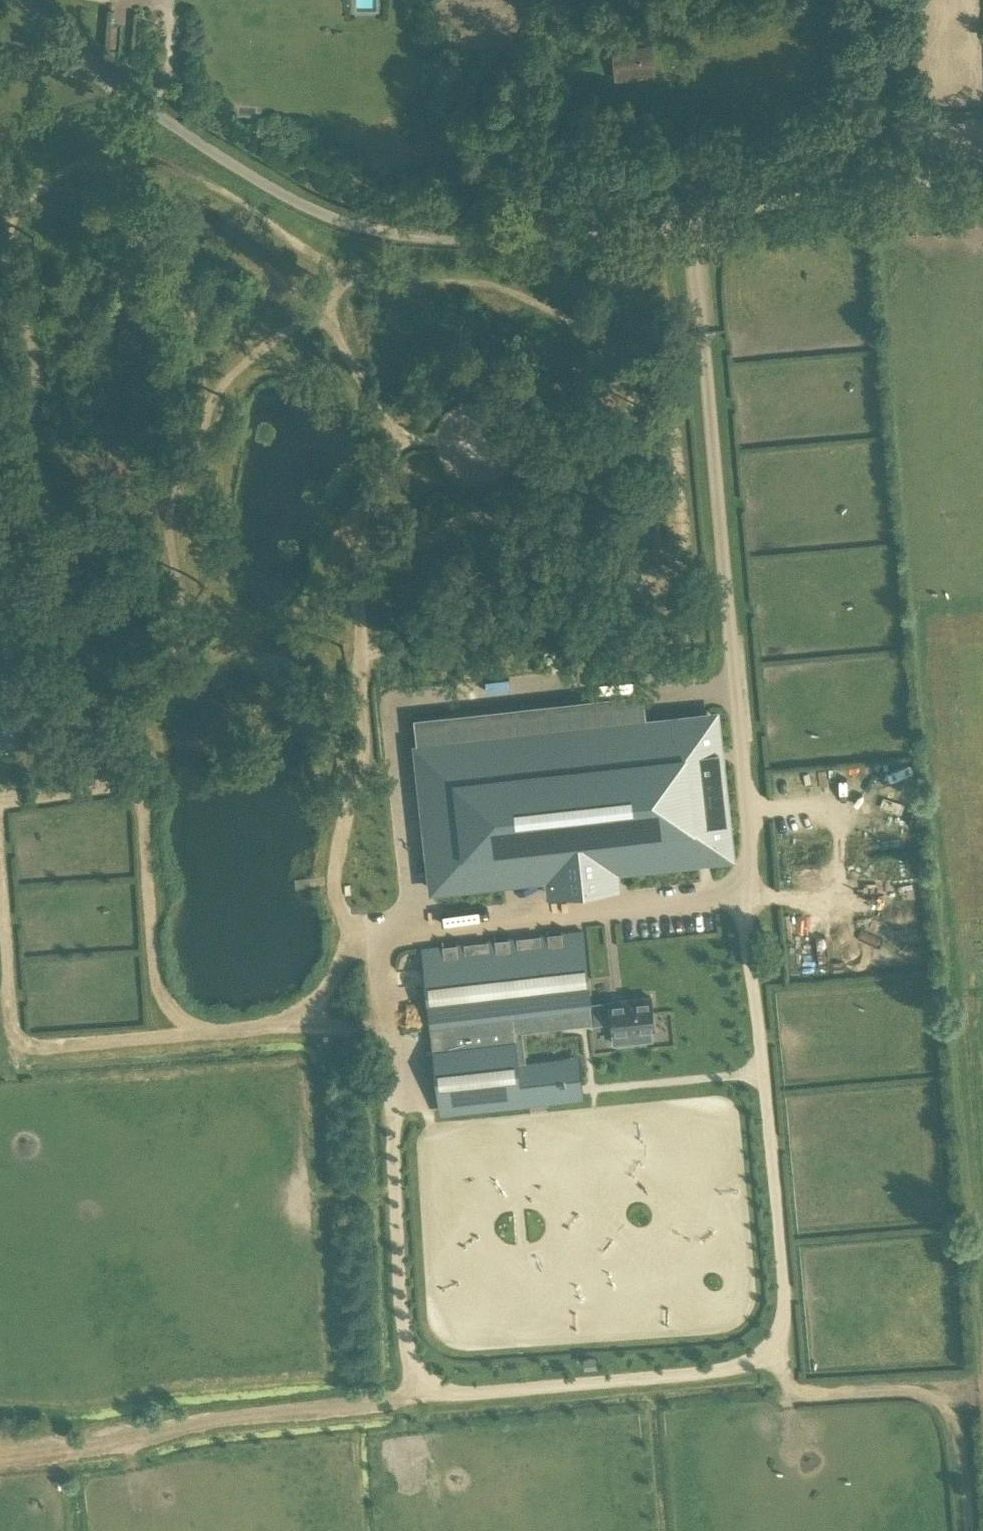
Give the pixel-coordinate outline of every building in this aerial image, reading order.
[(612,51),(615,81),(658,76),(656,44),(632,45),(633,50),(612,51)] [(715,713),(417,745),(432,889),(548,876),(550,892),(617,884),(615,868),(731,856),(715,713)] [(613,1023),(611,1001),(611,1000),(592,1003),(584,930),(547,933),(546,929),(421,943),(431,1035),(590,1018),(591,1025),(613,1023)] [(651,996),(611,1001),(613,1023),(614,1032),(613,1032),(614,1043),(651,1039),(650,1029),(655,1028),(651,996)] [(520,1095),(515,1052),(434,1061),(439,1104),(520,1095)] [(564,1088),(560,1056),(526,1060),(516,1061),(520,1093),(564,1088)]
